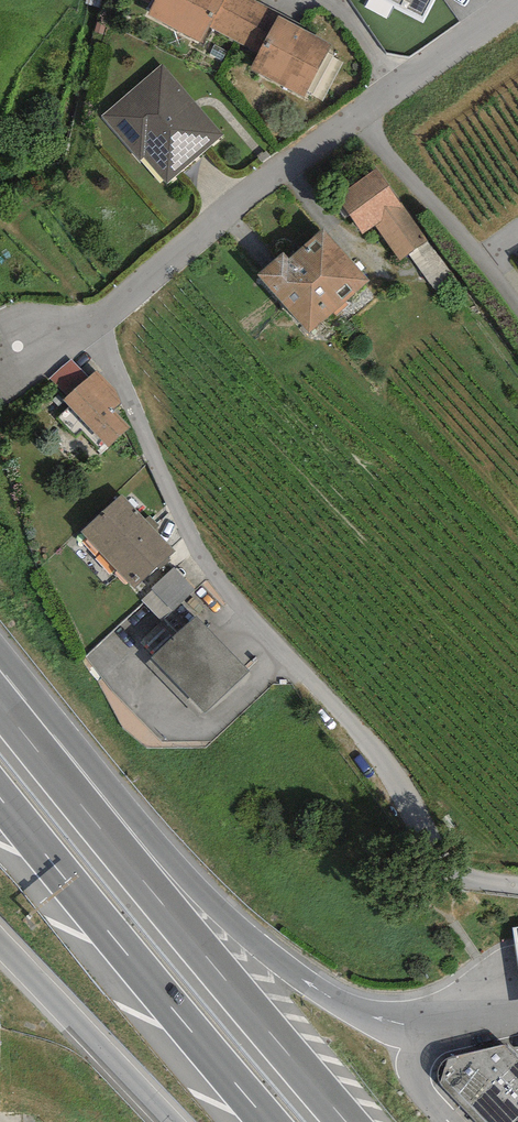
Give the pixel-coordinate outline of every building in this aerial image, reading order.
[(148,19),(202,45),(210,30),(224,0),(157,0),(148,19)] [(252,0),(224,0),(210,30),(259,54),(250,72),(306,100),(332,48),(278,21),(281,14),(252,0)] [(423,23),(436,0),(379,0),(423,23)] [(222,137),(163,66),(100,119),(136,162),(142,157),(165,185),(180,172),(205,151),(222,137)] [(425,240),(376,173),(335,204),(360,238),(377,226),(400,258),(425,240)] [(369,284),(323,233),(289,263),(284,256),(257,281),(309,338),(369,284)] [(123,403),(96,374),(63,404),(107,452),(130,431),(113,412),(123,403)] [(175,554),(122,497),(82,534),(135,591),(175,554)] [(195,591),(174,570),(143,600),(164,621),(195,591)] [(248,670),(195,616),(146,665),(187,707),(193,702),(203,713),(248,670)] [(456,1061),(434,1075),(437,1091),(468,1121),(517,1121),(517,1069),(499,1050),(456,1061)]
